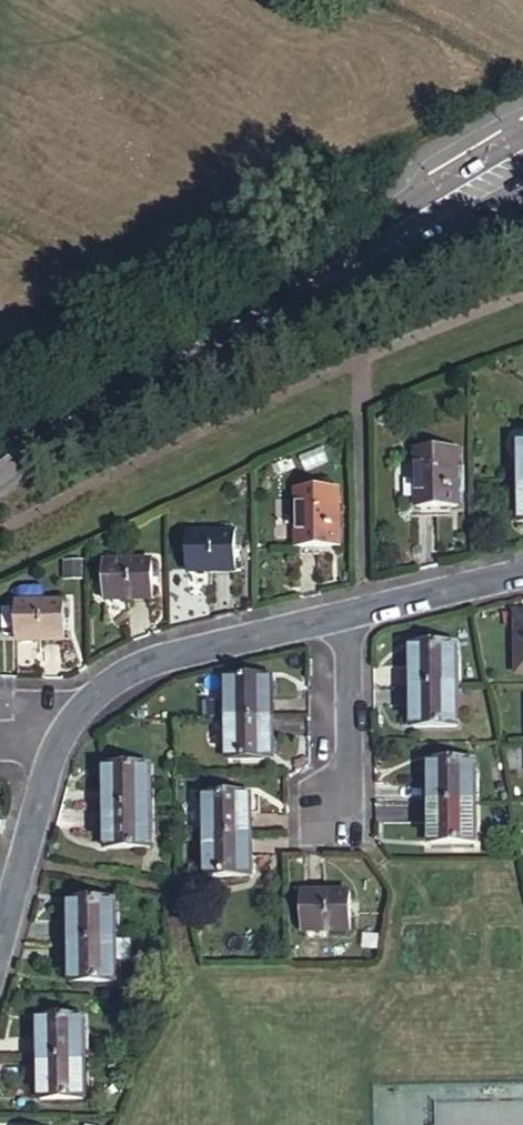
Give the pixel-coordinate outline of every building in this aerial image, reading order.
[(455,447),(417,447),(419,505),(457,504),(455,447)] [(339,544),(337,486),(298,487),(299,545),(339,544)] [(189,534),(189,570),(233,569),(233,532),(189,534)] [(153,558),(108,560),(109,596),(155,595),(153,558)] [(18,602),(19,638),(66,638),(65,601),(18,602)] [(414,642),(414,684),(456,684),(456,640),(414,642)] [(228,678),(229,716),(272,715),(271,674),(228,678)] [(414,684),(414,724),(456,724),(456,684),(414,684)] [(229,716),(230,757),(273,756),(272,715),(229,716)] [(431,756),(431,799),(474,799),(473,756),(431,756)] [(105,772),(105,803),(148,803),(148,770),(105,772)] [(208,793),(208,835),(248,835),(248,792),(208,793)] [(431,799),(431,838),(474,838),(474,799),(431,799)] [(105,803),(107,855),(149,853),(148,803),(105,803)] [(208,835),(208,877),(249,877),(248,835),(208,835)] [(305,927),(350,927),(350,889),(304,891),(305,927)] [(69,902),(70,940),(112,939),(110,900),(69,902)] [(128,960),(126,939),(112,939),(70,940),(71,985),(113,983),(112,961),(128,960)] [(38,1018),(39,1055),(81,1053),(80,1016),(38,1018)] [(39,1055),(40,1100),(83,1100),(81,1053),(39,1055)]
